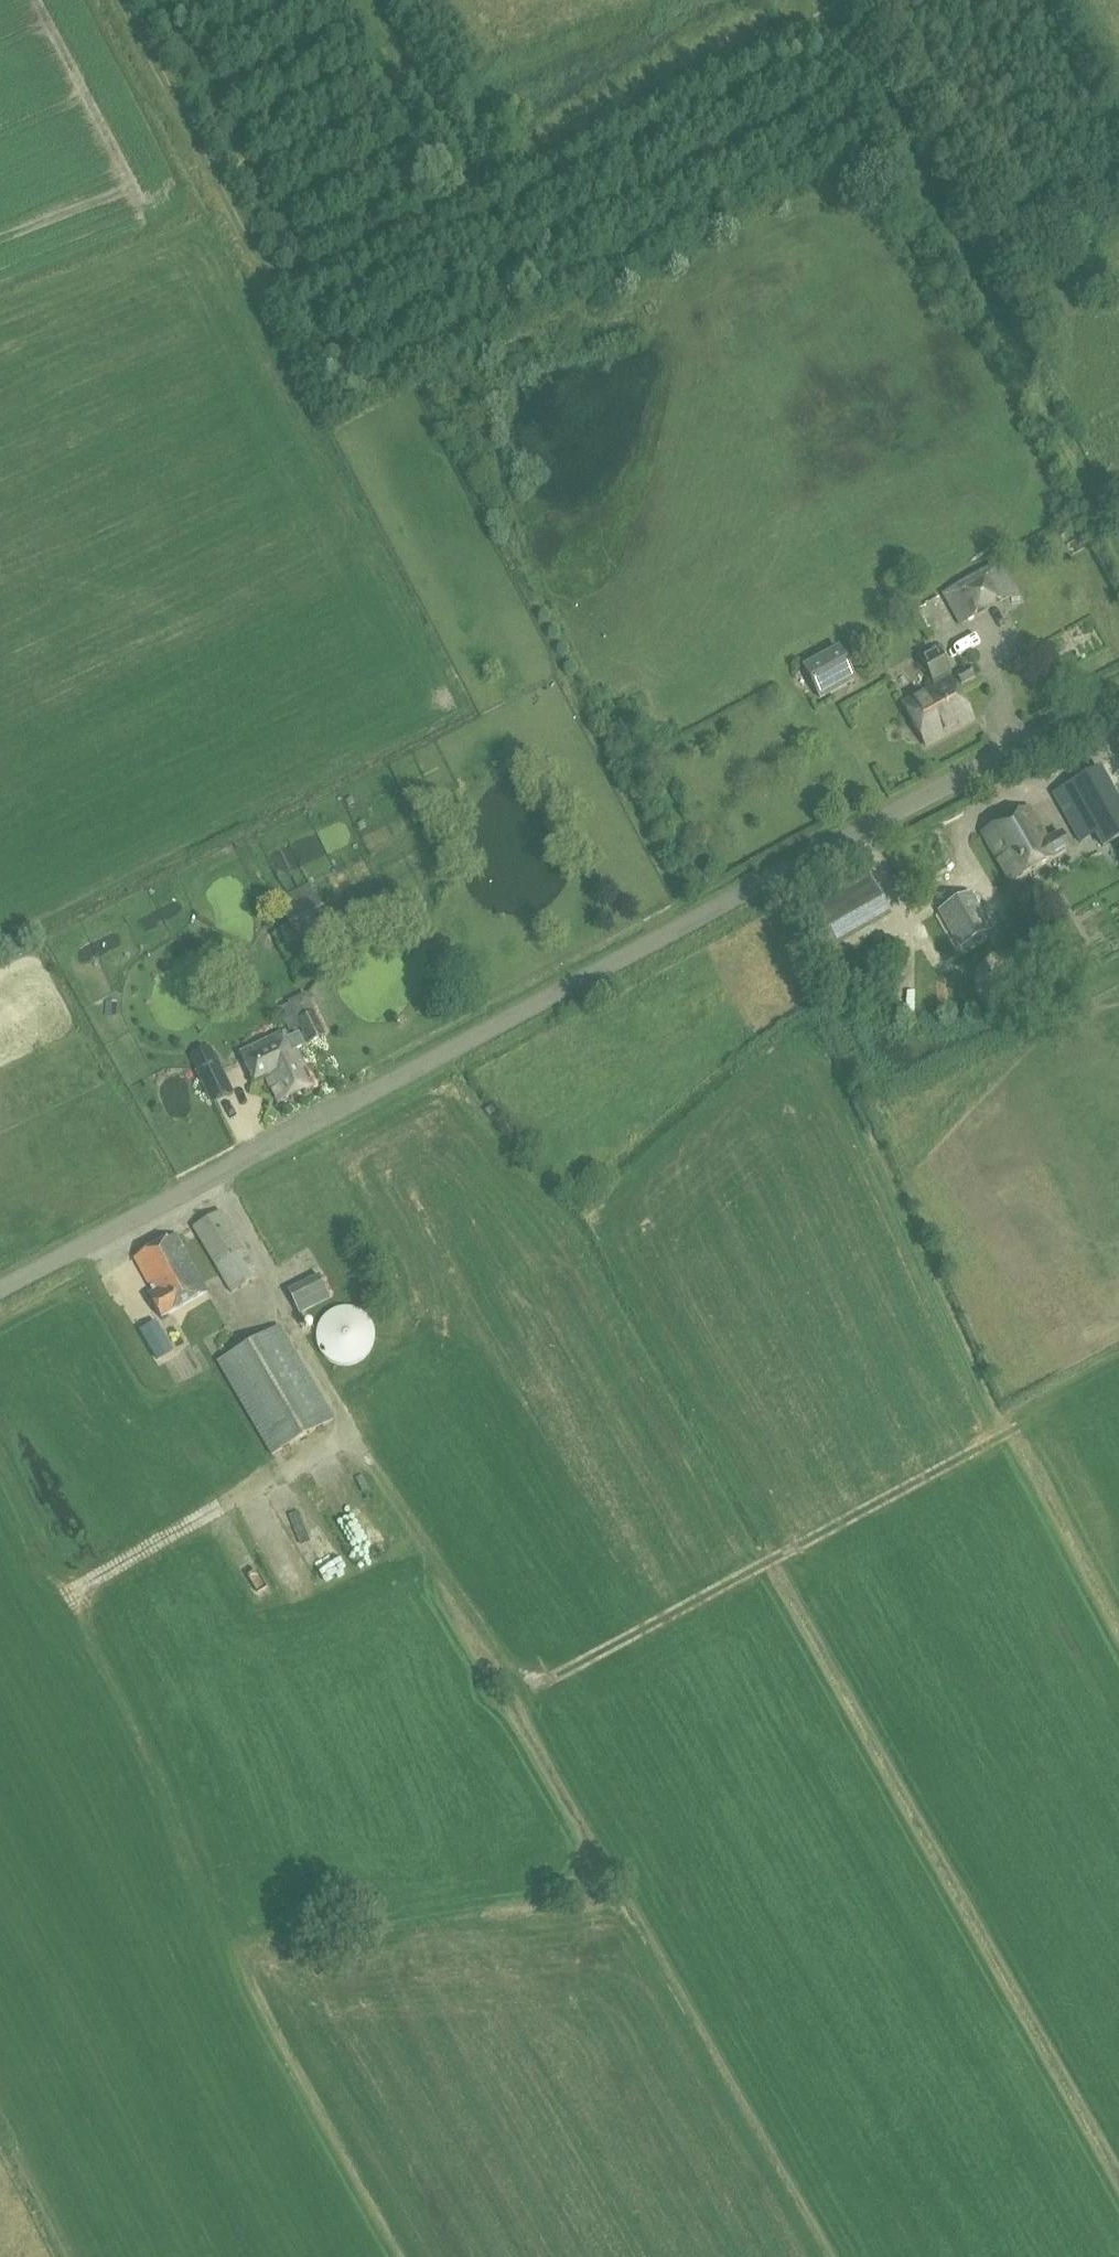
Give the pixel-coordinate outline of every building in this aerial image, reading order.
[(998,562),(984,569),(1002,601),(1016,594),(998,562)] [(974,720),(949,674),(952,672),(939,649),(922,658),(936,685),(904,702),(927,745),(974,720)] [(840,650),(804,670),(819,698),(855,678),(840,650)] [(958,672),(964,683),(975,677),(970,667),(958,672)] [(1080,839),(1095,831),(1104,846),(1118,838),(1118,801),(1100,767),(1053,793),(1080,839)] [(1061,833),(1048,841),(1029,807),(982,833),(1010,883),(1070,849),(1061,833)] [(865,872),(795,911),(798,918),(819,954),(889,915),(868,878),(865,872)] [(289,923),(297,939),(328,924),(311,891),(280,907),(289,923)] [(959,950),(993,930),(971,891),(937,911),(959,950)] [(287,944),(297,939),(289,923),(279,928),(287,944)] [(306,997),(290,1004),(308,1043),(324,1036),(306,997)] [(313,1085),(295,1049),(304,1045),(298,1032),(289,1036),(287,1031),(274,1037),(241,1053),(254,1081),(265,1076),(278,1102),(313,1085)] [(210,1052),(193,1059),(197,1069),(195,1070),(211,1103),(232,1093),(217,1061),(214,1062),(210,1052)] [(221,1211),(192,1227),(230,1294),(259,1277),(221,1211)] [(149,1298),(160,1318),(206,1292),(175,1235),(133,1258),(153,1296),(149,1298)] [(288,1292),(296,1313),(329,1298),(320,1277),(288,1292)] [(371,1350),(374,1338),(372,1325),(366,1316),(357,1310),(347,1307),(337,1309),(327,1314),(320,1321),(316,1330),(316,1340),(320,1349),(324,1356),(333,1361),(343,1364),(350,1364),(358,1362),(365,1357),(371,1350)] [(155,1321),(139,1330),(156,1360),(172,1351),(155,1321)] [(279,1325),(216,1362),(270,1456),(334,1419),(279,1325)] [(360,1496),(335,1505),(354,1556),(379,1546),(360,1496)]
